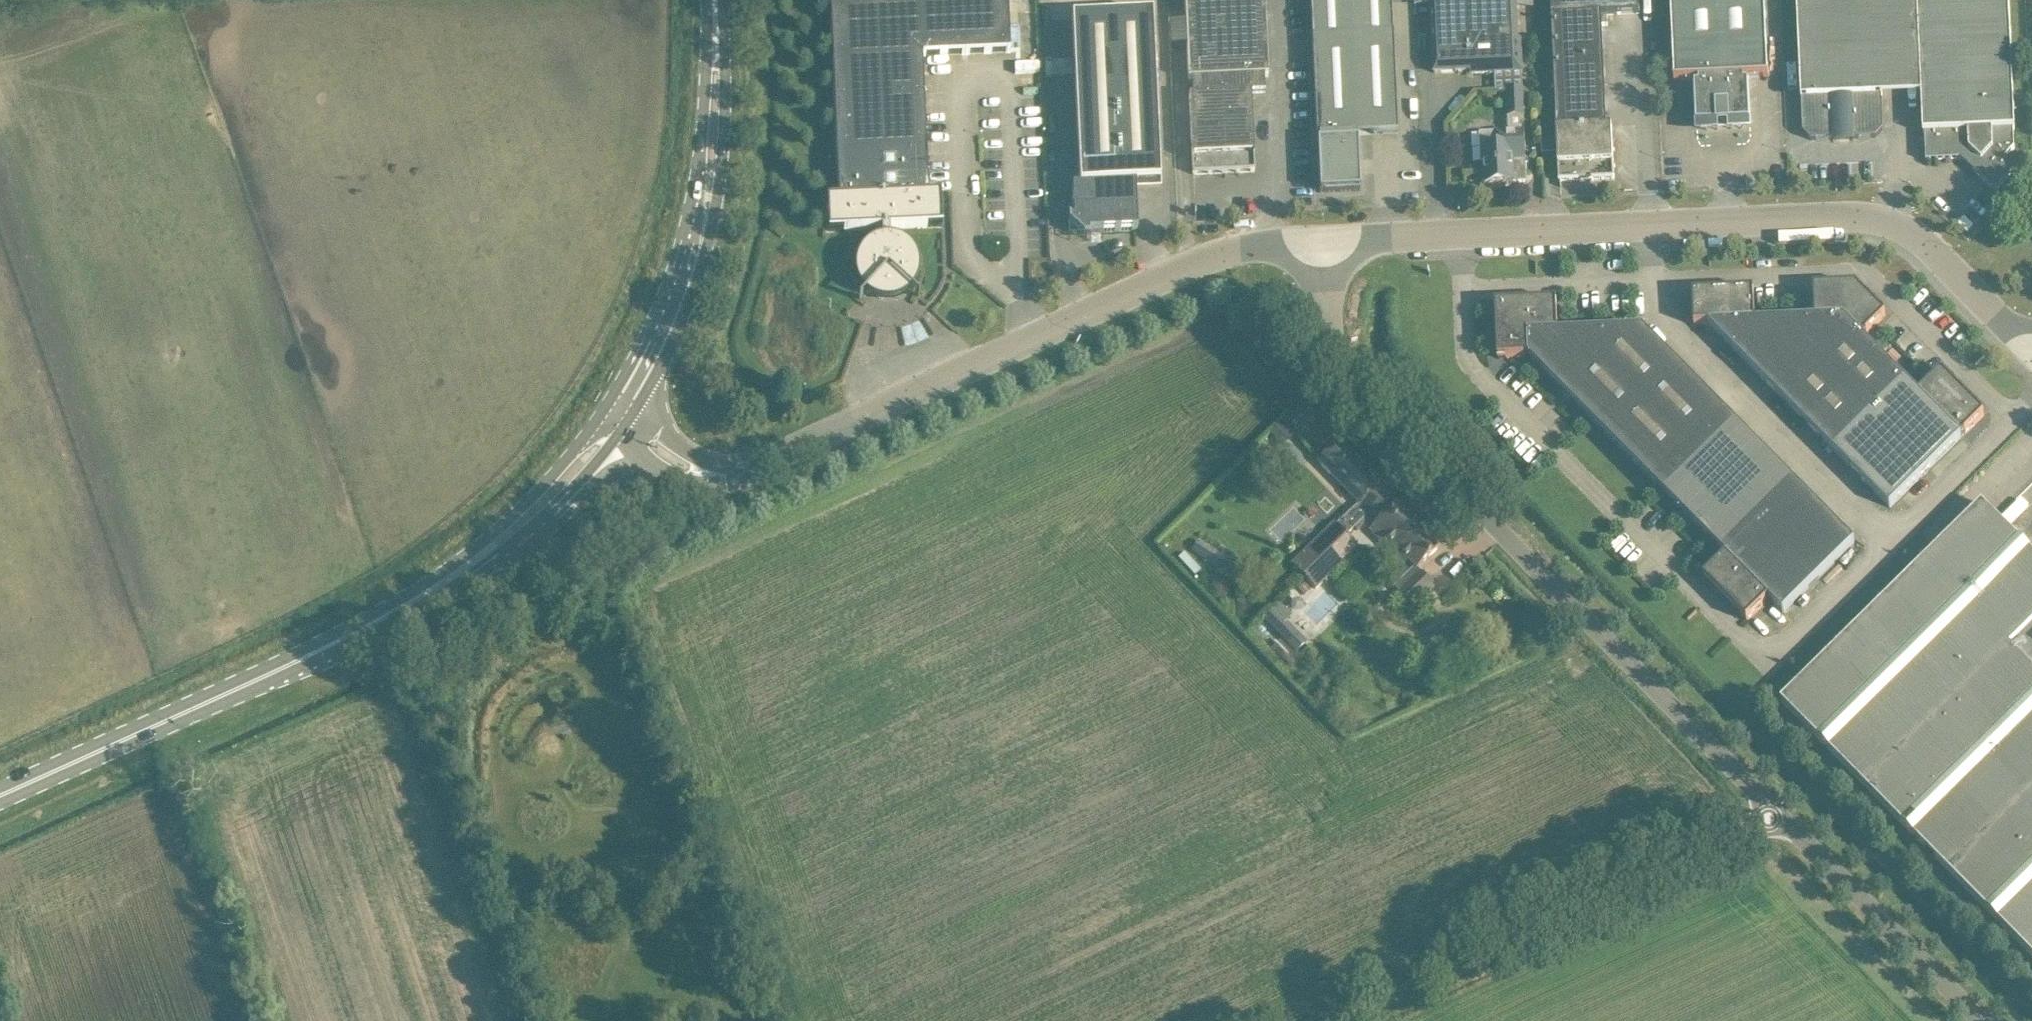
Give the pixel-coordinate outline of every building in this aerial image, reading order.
[(890,237),(890,229),(943,226),(941,194),(929,195),(922,56),(1010,52),(1008,0),(830,0),(839,199),(827,200),(829,232),(882,229),(882,238),(872,241),(863,248),(858,257),(855,268),(856,279),(861,288),(869,296),(878,301),(889,302),(900,300),(909,295),(916,286),(920,276),(920,266),(917,255),(911,246),(902,240),(891,237),(890,237)] [(1193,175),(1255,172),(1251,95),(1265,94),(1264,77),(1268,77),(1265,0),(1185,0),(1193,175)] [(1397,133),(1391,0),(1311,0),(1317,137),(1319,137),(1319,143),(1317,143),(1319,193),(1360,191),(1358,140),(1356,140),(1356,135),(1397,133)] [(1516,0),(1431,0),(1434,74),(1471,72),(1471,75),(1523,72),(1521,40),(1518,40),(1516,0)] [(1602,17),(1602,16),(1640,14),(1639,0),(1552,0),(1557,129),(1559,182),(1614,180),(1612,127),(1607,127),(1607,126),(1603,26),(1608,26),(1608,17),(1602,17)] [(1675,82),(1700,81),(1700,84),(1694,84),(1696,136),(1752,133),(1750,81),(1744,82),(1744,79),(1768,78),(1765,0),(1671,0),(1675,82)] [(2009,0),(1797,0),(1802,101),(1803,129),(1804,129),(1804,134),(1812,141),(1817,141),(1871,139),(1876,138),(1883,131),(1883,125),(1884,125),(1882,78),(1921,76),(1923,134),(1925,134),(1926,161),(1961,160),(1996,192),(2017,169),(2006,158),(2014,149),(2014,130),(2015,130),(2009,0)] [(1072,19),(1080,187),(1072,187),(1074,219),(1069,219),(1069,225),(1084,238),(1090,238),(1089,233),(1138,231),(1136,184),(1160,183),(1152,16),(1072,19)] [(1524,117),(1523,92),(1507,92),(1508,118),(1524,117)] [(1529,163),(1526,160),(1525,131),(1495,133),(1495,148),(1484,148),(1486,186),(1514,184),(1527,183),(1526,166),(1529,163)] [(1908,377),(1894,363),(1867,335),(1886,316),(1856,287),(1814,289),(1815,320),(1817,355),(1777,395),(1833,451),(1905,381),(1908,377)] [(1817,355),(1815,320),(1755,323),(1754,291),(1693,294),(1694,327),(1709,326),(1777,395),(1817,355)] [(1704,578),(1747,622),(1770,599),(1784,614),(1855,543),(1643,330),(1558,334),(1557,302),(1496,305),(1498,360),(1530,358),(1726,556),(1704,578)] [(1905,381),(1961,438),(1965,434),(1965,435),(1984,416),(1941,372),(1922,391),(1908,377),(1905,381)] [(1890,509),(1961,438),(1905,381),(1833,451),(1890,509)] [(1281,424),(1270,435),(1284,448),(1295,436),(1281,424)] [(1382,484),(1340,441),(1319,462),(1369,514),(1388,494),(1379,486),(1382,484)] [(1388,494),(1369,514),(1378,523),(1370,530),(1401,561),(1404,558),(1417,570),(1440,547),(1388,494)] [(1781,702),(2031,956),(2031,555),(1982,504),(1970,516),(1963,516),(1963,523),(1927,558),(1921,558),(1920,565),(1884,600),(1878,600),(1877,607),(1842,643),(1835,643),(1834,650),(1799,685),(1792,685),(1792,691),(1792,692),(1781,702)] [(1304,578),(1347,535),(1337,525),(1335,523),(1292,565),(1300,574),(1304,578)] [(1347,535),(1304,578),(1316,590),(1359,548),(1347,535)] [(1224,572),(1231,562),(1205,544),(1198,554),(1224,572)] [(1422,574),(1401,595),(1411,605),(1432,584),(1422,574)] [(1287,622),(1277,633),(1297,653),(1307,643),(1287,622)]
